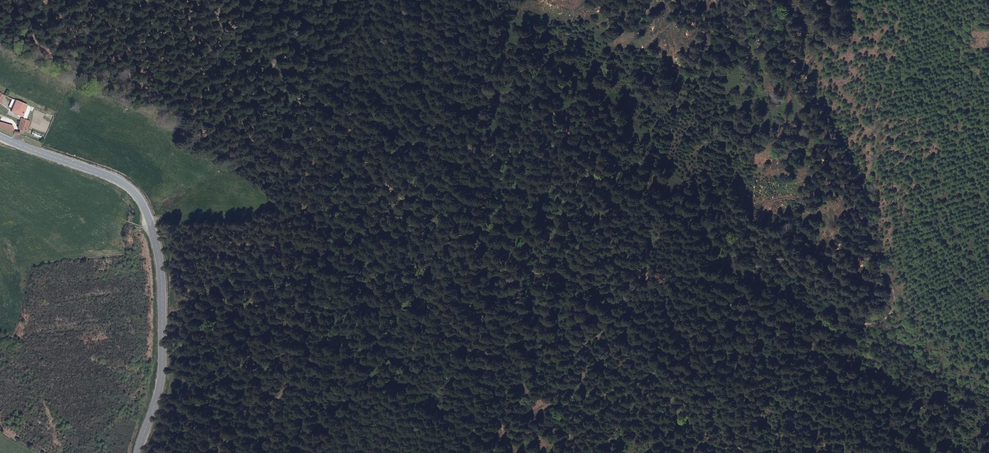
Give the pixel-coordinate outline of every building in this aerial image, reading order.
[(27,116),(31,106),(21,102),(15,99),(11,108),(27,116)] [(26,130),(30,119),(22,116),(19,127),(26,130)] [(16,129),(11,123),(1,120),(0,123),(0,125),(14,132),(16,129)]
